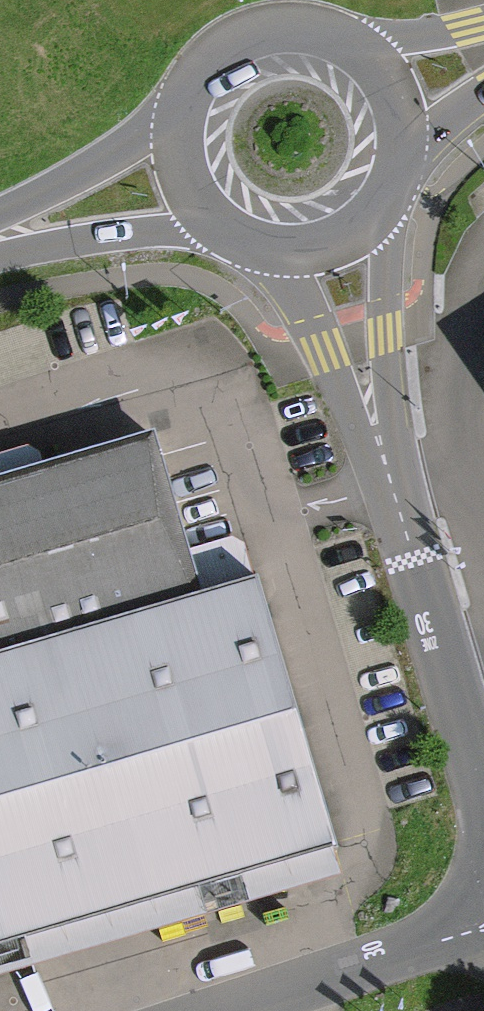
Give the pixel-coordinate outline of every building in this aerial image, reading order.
[(167,437),(0,486),(0,941),(336,841),(247,545),(203,558),(167,437)]
